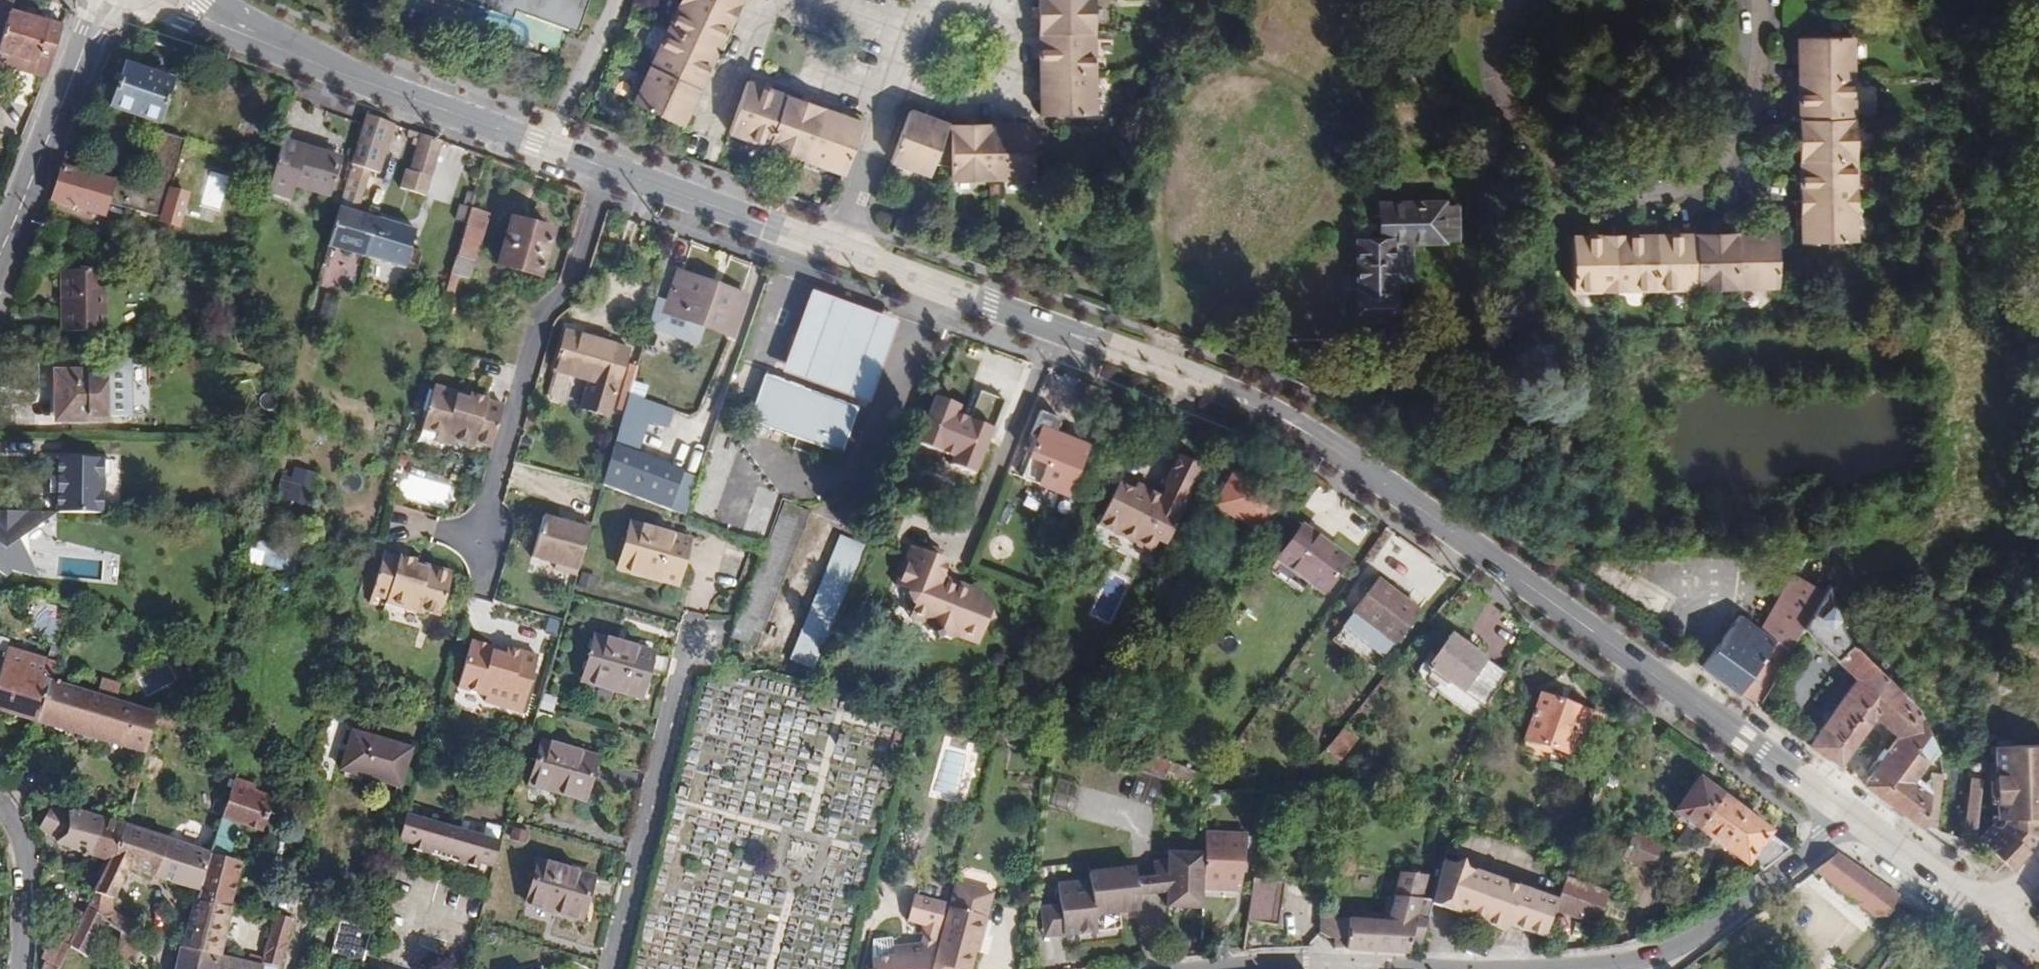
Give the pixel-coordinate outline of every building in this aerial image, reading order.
[(12,0),(0,0),(0,33),(3,33),(10,9),(12,0)] [(514,18),(516,11),(578,33),(589,0),(463,0),(514,18)] [(702,0),(682,0),(668,29),(718,53),(735,16),(702,0)] [(735,16),(743,0),(702,0),(735,16)] [(1094,32),(1094,0),(1038,0),(1039,33),(1094,32)] [(62,25),(10,9),(3,33),(0,43),(0,62),(7,64),(37,73),(40,61),(51,65),(62,25)] [(718,53),(668,29),(650,66),(700,90),(718,53)] [(1040,74),(1095,73),(1094,32),(1039,33),(1040,74)] [(1798,79),(1853,78),(1852,37),(1797,38),(1798,79)] [(40,61),(37,73),(46,75),(51,65),(40,61)] [(173,81),(126,65),(111,107),(158,123),(173,81)] [(683,127),(700,90),(650,66),(633,103),(683,127)] [(1041,116),(1056,115),(1096,115),(1095,73),(1040,74),(1041,116)] [(1854,119),(1853,78),(1798,79),(1799,120),(1854,119)] [(729,133),(768,147),(786,95),(747,81),(729,133)] [(768,147),(806,160),(825,109),(786,95),(768,147)] [(806,160),(845,174),(863,122),(825,109),(806,160)] [(910,110),(891,162),(930,176),(934,166),(940,150),(949,124),(910,110)] [(367,115),(352,164),(339,208),(358,213),(370,170),(376,172),(391,122),(367,115)] [(1855,160),(1854,119),(1799,120),(1799,161),(1855,160)] [(940,150),(934,166),(950,169),(950,125),(949,124),(940,150)] [(950,169),(950,179),(992,179),(991,124),(950,125),(950,169)] [(1032,124),(991,124),(992,179),(1033,178),(1032,135),(1032,124)] [(417,146),(410,171),(405,169),(399,188),(425,196),(426,196),(433,178),(431,177),(442,141),(421,133),(409,129),(409,132),(407,136),(414,138),(412,144),(417,146)] [(113,182),(62,167),(52,201),(104,216),(107,203),(162,219),(161,221),(178,226),(187,195),(170,190),(185,140),(159,132),(143,185),(114,177),(113,182)] [(340,158),(283,140),(268,193),(291,200),(295,186),(328,197),(340,158)] [(1855,201),(1855,160),(1799,161),(1800,186),(1800,202),(1855,201)] [(463,206),(469,207),(473,193),(467,191),(463,206)] [(1856,242),(1855,201),(1800,202),(1801,219),(1801,243),(1856,242)] [(1379,241),(1357,241),(1357,278),(1345,278),(1345,298),(1358,298),(1358,322),(1393,321),(1393,303),(1403,303),(1403,281),(1409,281),(1409,239),(1457,239),(1457,204),(1444,204),(1444,202),(1379,202),(1379,241)] [(325,214),(335,217),(338,209),(328,205),(325,214)] [(455,219),(467,223),(457,257),(475,262),(490,213),(469,207),(463,206),(459,205),(455,219)] [(328,246),(367,258),(378,219),(358,213),(339,208),(328,246)] [(378,219),(367,258),(405,269),(417,230),(378,219)] [(511,219),(498,265),(540,277),(553,232),(511,219)] [(1736,233),(1737,288),(1779,287),(1777,232),(1736,233)] [(1696,289),(1737,288),(1736,233),(1695,234),(1696,289)] [(1655,290),(1696,289),(1695,234),(1654,235),(1655,290)] [(1614,291),(1655,290),(1654,235),(1613,236),(1614,291)] [(1614,291),(1613,236),(1572,237),(1573,292),(1614,291)] [(476,262),(475,262),(457,257),(452,274),(460,276),(471,279),(476,262)] [(105,270),(62,271),(63,332),(105,332),(105,270)] [(678,272),(663,312),(654,309),(651,322),(662,326),(660,330),(697,344),(698,340),(703,326),(732,337),(746,297),(678,272)] [(452,274),(446,292),(454,295),(460,276),(452,274)] [(782,373),(828,389),(869,404),(898,323),(859,309),(812,291),(782,373)] [(629,349),(567,331),(556,371),(589,381),(581,409),(610,417),(629,349)] [(684,516),(697,478),(638,457),(647,426),(663,431),(668,414),(652,409),(653,403),(649,401),(664,347),(645,341),(638,366),(629,397),(625,413),(603,487),(684,516)] [(107,371),(108,414),(129,415),(129,356),(95,357),(95,371),(107,371)] [(629,397),(638,366),(631,364),(622,394),(629,397)] [(68,389),(69,421),(108,420),(108,414),(107,371),(95,371),(55,372),(56,389),(68,389)] [(1018,389),(975,372),(955,424),(997,441),(1018,389)] [(792,448),(803,453),(812,456),(816,446),(841,455),(858,408),(825,396),(765,375),(748,422),(795,439),(792,448)] [(455,392),(435,386),(423,430),(439,434),(439,436),(442,440),(453,444),(457,441),(476,447),(477,443),(493,448),(505,406),(488,402),(489,400),(471,394),(469,400),(457,396),(455,392)] [(56,421),(69,421),(68,389),(56,389),(56,421)] [(625,413),(629,397),(622,394),(617,410),(625,413)] [(1061,421),(1039,412),(1030,436),(1039,440),(1023,479),(1068,497),(1088,447),(1055,434),(1061,421)] [(1166,545),(1204,467),(1183,456),(1162,497),(1153,493),(1150,498),(1119,483),(1099,524),(1153,551),(1158,541),(1166,545)] [(58,513),(105,514),(106,478),(113,478),(113,461),(106,461),(106,459),(59,458),(59,477),(54,477),(53,494),(58,494),(58,513)] [(1235,472),(1215,506),(1259,532),(1279,498),(1235,472)] [(1150,498),(1153,493),(1122,478),(1119,483),(1150,498)] [(757,646),(810,513),(784,502),(731,636),(757,646)] [(0,512),(0,573),(6,577),(11,572),(38,577),(19,539),(56,514),(0,512)] [(557,571),(576,577),(592,527),(578,523),(576,527),(546,518),(533,558),(557,565),(557,571)] [(689,540),(630,524),(618,568),(677,585),(689,540)] [(1349,559),(1304,524),(1269,569),(1288,585),(1290,581),(1302,590),(1307,584),(1321,595),(1349,559)] [(818,670),(866,548),(841,538),(792,659),(818,670)] [(1191,544),(1180,539),(1168,562),(1179,568),(1191,544)] [(933,634),(951,589),(940,585),(942,579),(948,562),(910,549),(896,589),(902,591),(901,595),(908,611),(913,613),(910,620),(926,625),(929,632),(933,634)] [(400,559),(384,554),(372,596),(388,600),(387,603),(424,614),(425,611),(441,616),(453,573),(434,567),(430,571),(416,566),(417,562),(400,557),(400,559)] [(578,587),(594,591),(598,577),(582,572),(578,587)] [(1740,615),(1701,668),(1756,707),(1800,634),(1825,592),(1793,574),(1760,630),(1740,615)] [(1900,578),(1889,579),(1891,594),(1901,593),(1900,578)] [(951,589),(954,583),(942,579),(940,585),(951,589)] [(1379,580),(1342,629),(1382,661),(1419,611),(1379,580)] [(1849,638),(1829,585),(1825,592),(1800,634),(1814,649),(1820,643),(1856,679),(1809,745),(1828,759),(1888,676),(1854,645),(1849,638)] [(957,591),(951,589),(933,634),(936,635),(939,641),(945,638),(952,641),(959,638),(975,643),(981,626),(996,618),(984,594),(978,592),(973,594),(971,589),(964,587),(957,591)] [(655,653),(596,636),(583,680),(642,698),(655,653)] [(1482,721),(1507,674),(1452,636),(1431,667),(1426,663),(1418,675),(1482,721)] [(494,652),(495,648),(472,641),(459,687),(487,695),(485,702),(522,712),(539,657),(509,648),(508,651),(506,656),(494,652)] [(51,683),(41,680),(47,660),(7,648),(5,653),(0,670),(0,710),(39,721),(51,683)] [(508,651),(495,648),(494,652),(506,656),(508,651)] [(41,680),(51,683),(57,663),(47,660),(41,680)] [(1919,711),(1888,676),(1828,759),(1839,768),(1874,718),(1899,738),(1863,786),(1878,797),(1928,728),(1919,711)] [(153,725),(156,714),(51,683),(39,721),(119,745),(145,752),(153,725)] [(1541,695),(1525,738),(1569,755),(1574,742),(1591,742),(1600,717),(1541,695)] [(156,714),(153,725),(174,732),(179,715),(158,708),(156,714)] [(535,724),(549,728),(552,716),(538,712),(535,724)] [(1017,719),(1003,715),(998,727),(1012,731),(1017,719)] [(1161,723),(1143,753),(1170,763),(1164,779),(1201,793),(1212,778),(1205,776),(1208,771),(1204,768),(1203,769),(1193,764),(1192,765),(1185,761),(1185,760),(1182,758),(1182,756),(1179,754),(1161,747),(1171,729),(1161,723)] [(1343,728),(1327,749),(1341,760),(1358,739),(1343,728)] [(1930,731),(1928,728),(1878,797),(1926,830),(1930,790),(1919,778),(1918,777),(1929,761),(1931,763),(1941,753),(1930,731)] [(352,733),(342,769),(401,785),(411,749),(352,733)] [(1569,755),(1525,738),(1520,753),(1564,769),(1569,755)] [(597,758),(542,742),(530,784),(585,800),(597,758)] [(1993,746),(1962,760),(1965,766),(1993,754),(1996,820),(1978,839),(2010,869),(2012,867),(2028,851),(2025,848),(2037,836),(2036,818),(2038,818),(2038,745),(1993,746)] [(1134,770),(1141,757),(1123,749),(1115,764),(1134,770)] [(1134,770),(1164,779),(1170,763),(1143,753),(1141,757),(1134,770)] [(1323,759),(1334,768),(1337,764),(1325,754),(1323,759)] [(1957,769),(1955,771),(1954,771),(1953,774),(1955,777),(1958,779),(1961,778),(1962,776),(1962,775),(1962,772),(1960,770),(1958,769),(1957,769)] [(1944,832),(1949,776),(1943,776),(1932,774),(1930,790),(1926,830),(1944,832)] [(1971,778),(1962,776),(1961,778),(1958,779),(1955,777),(1950,833),(1969,834),(1974,782),(1971,778)] [(250,794),(252,789),(254,784),(236,778),(232,788),(250,794)] [(1723,798),(1721,797),(1699,781),(1676,813),(1694,826),(1692,831),(1688,828),(1672,849),(1688,848),(1700,830),(1699,830),(1723,798)] [(194,899),(231,907),(242,862),(229,858),(238,824),(261,832),(274,797),(252,789),(250,794),(232,788),(222,818),(209,854),(198,890),(194,899)] [(1209,805),(1221,805),(1221,794),(1208,795),(1209,805)] [(1744,813),(1723,798),(1699,830),(1700,830),(1722,846),(1745,814),(1744,813)] [(89,855),(102,818),(79,810),(72,811),(65,813),(63,820),(46,812),(39,828),(56,840),(55,841),(69,848),(89,855)] [(477,862),(493,866),(501,841),(406,814),(399,840),(415,845),(414,850),(476,867),(477,862)] [(1762,872),(1791,850),(1769,835),(1770,833),(1745,814),(1722,846),(1747,865),(1749,862),(1762,872)] [(110,862),(125,826),(102,818),(89,855),(110,862)] [(126,866),(198,890),(209,854),(125,826),(110,862),(96,892),(113,900),(126,866)] [(509,839),(527,844),(531,832),(513,827),(509,839)] [(1438,838),(1447,840),(1449,831),(1440,829),(1438,838)] [(1634,832),(1622,857),(1651,871),(1662,846),(1634,832)] [(1247,835),(1205,833),(1204,857),(1203,890),(1241,892),(1247,835)] [(1887,916),(1899,896),(1837,854),(1815,871),(1873,916),(1879,916),(1887,916)] [(1203,890),(1204,857),(1170,855),(1169,864),(1168,892),(1167,909),(1202,910),(1203,890)] [(1555,909),(1557,902),(1467,869),(1464,860),(1454,865),(1443,861),(1433,900),(1432,903),(1507,931),(1509,925),(1544,938),(1555,909)] [(593,877),(539,862),(527,904),(581,919),(593,877)] [(1156,878),(1136,877),(1137,895),(1168,892),(1169,864),(1157,863),(1156,878)] [(1060,904),(1040,907),(1044,937),(1121,929),(1119,912),(1139,910),(1137,895),(1136,877),(1135,869),(1089,874),(1090,881),(1058,884),(1060,904)] [(1432,903),(1433,900),(1423,899),(1428,876),(1400,872),(1393,896),(1388,896),(1384,910),(1390,910),(1386,922),(1381,921),(1321,917),(1321,934),(1327,939),(1346,941),(1346,950),(1409,953),(1411,944),(1421,945),(1432,903)] [(1284,883),(1254,878),(1248,922),(1279,926),(1284,883)] [(1609,894),(1566,878),(1557,902),(1555,909),(1599,926),(1609,894)] [(985,919),(992,893),(956,884),(935,968),(971,968),(976,950),(983,919),(985,919)] [(105,918),(113,900),(96,892),(88,908),(98,912),(105,918)] [(894,948),(893,938),(873,941),(872,961),(872,968),(929,968),(946,905),(914,896),(907,920),(927,925),(922,945),(894,948)] [(219,954),(231,907),(194,899),(180,945),(219,954)] [(121,907),(109,922),(120,931),(154,958),(156,935),(121,907)] [(106,919),(105,918),(98,912),(88,908),(84,915),(73,939),(70,945),(69,947),(88,955),(95,939),(106,919)] [(73,939),(84,915),(72,909),(59,932),(73,939)] [(1384,910),(1381,921),(1386,922),(1390,910),(1384,910)] [(285,948),(293,922),(274,916),(266,942),(285,948)] [(987,919),(985,919),(983,919),(976,950),(980,951),(987,919)] [(329,957),(363,966),(374,929),(340,921),(329,957)] [(137,968),(153,968),(154,958),(120,931),(117,954),(137,968)] [(69,947),(70,945),(51,936),(40,958),(45,961),(42,968),(58,968),(69,947)] [(282,960),(285,948),(266,942),(263,954),(282,960)] [(264,965),(260,964),(219,954),(180,945),(175,968),(263,968),(264,965)] [(280,968),(282,960),(263,954),(260,964),(264,965),(280,968)]
